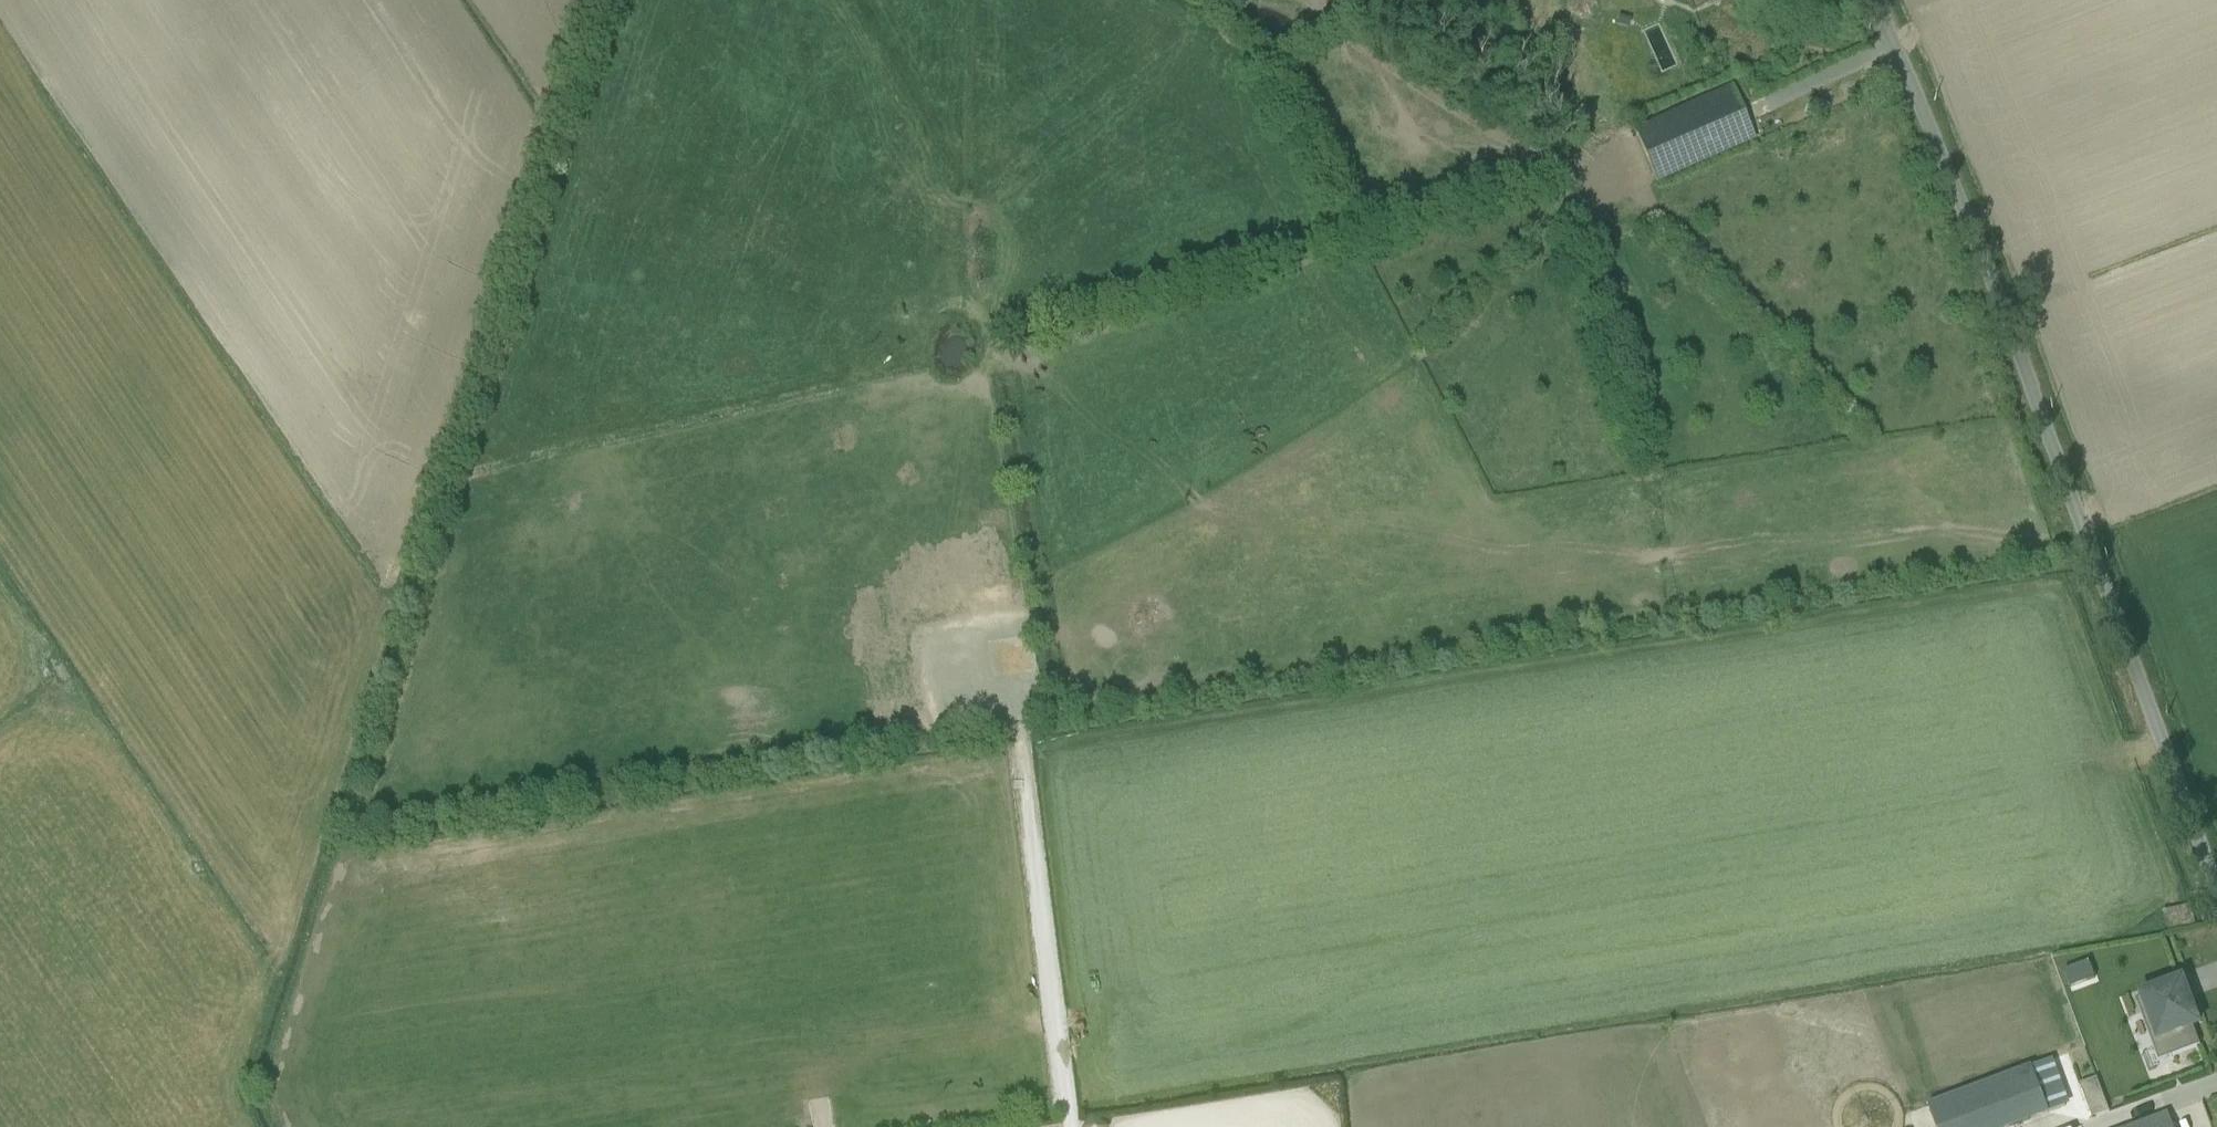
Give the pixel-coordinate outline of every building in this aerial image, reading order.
[(1717,90),(1624,129),(1643,175),(1736,137),(1717,90)] [(2157,1062),(2198,1047),(2191,1028),(2198,1026),(2180,975),(2132,992),(2157,1062)] [(1961,1126),(2043,1126),(2079,1116),(2064,1065),(1953,1098),(1961,1126)] [(2168,1118),(2143,1126),(2172,1126),(2168,1118)]
